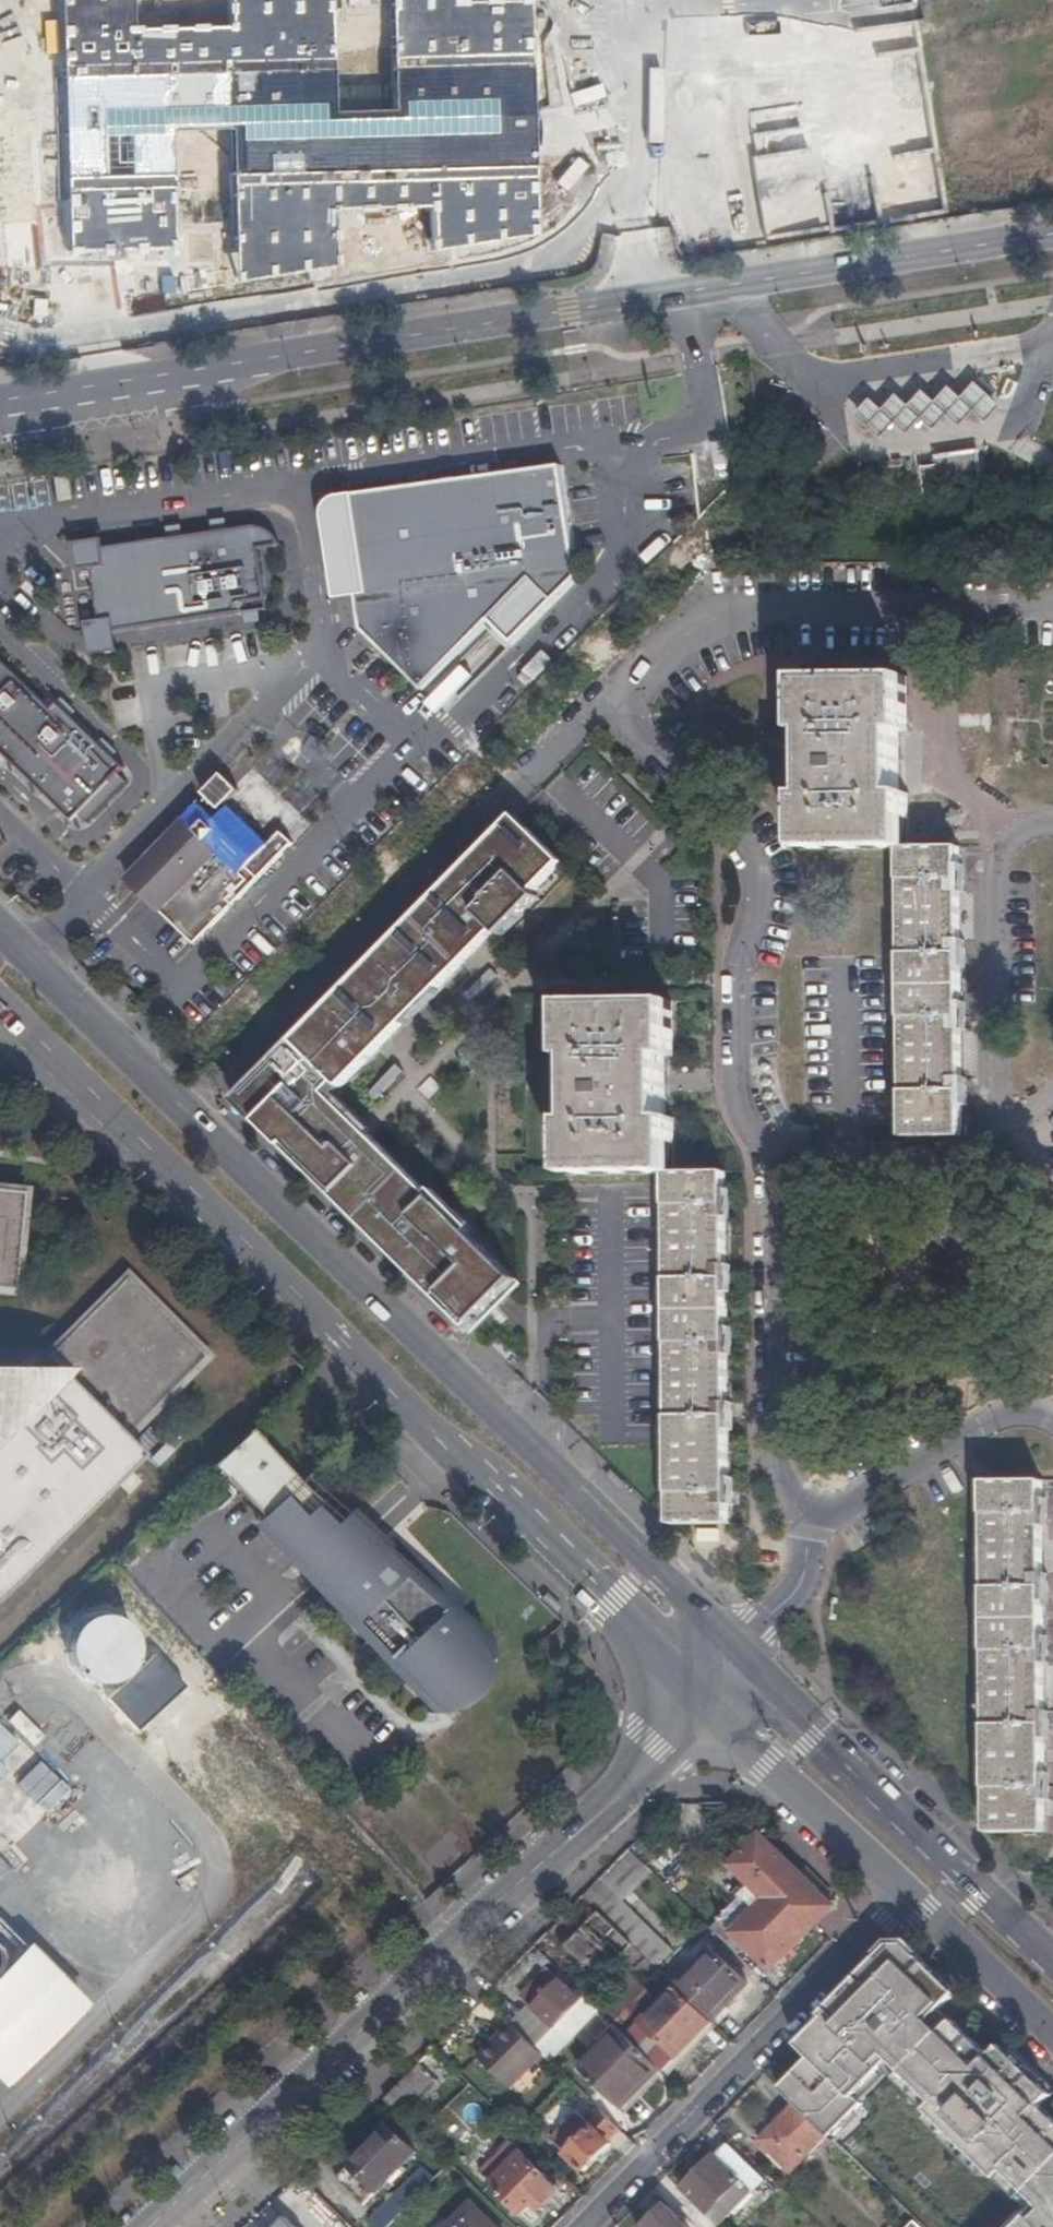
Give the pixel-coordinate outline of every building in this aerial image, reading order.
[(66,252),(235,249),(235,281),(334,268),(332,209),(432,208),(433,250),(535,237),(528,0),(508,0),(461,2),(461,0),(391,0),(393,113),(333,114),(329,0),(232,0),(232,30),(133,32),(133,0),(60,0),(59,0),(66,252)] [(907,6),(906,0),(839,0),(840,12),(907,6)] [(0,70),(0,106),(6,105),(3,83),(15,81),(14,68),(0,70)] [(569,192),(586,164),(572,157),(556,184),(569,192)] [(16,258),(22,295),(56,290),(43,215),(10,221),(12,234),(33,231),(37,255),(16,258)] [(884,413),(872,402),(858,416),(882,439),(897,425),(910,437),(924,421),(936,431),(949,417),(961,428),(976,413),(989,424),(1002,409),(977,385),(963,400),(950,390),(937,405),(924,394),(910,408),(898,398),(884,413)] [(925,489),(942,489),(983,488),(978,448),(938,454),(940,461),(922,463),(925,489)] [(576,577),(559,462),(330,496),(322,505),(321,510),(333,596),(353,593),(358,630),(419,690),(487,621),(510,644),(576,577)] [(101,538),(72,542),(77,570),(92,567),(102,632),(269,610),(259,549),(282,545),(273,533),(263,527),(253,526),(104,547),(101,538)] [(74,820),(82,812),(92,822),(129,784),(120,775),(127,767),(60,701),(54,708),(0,655),(0,747),(74,820)] [(800,850),(901,849),(908,849),(907,795),(899,795),(899,733),(906,733),(906,679),(799,680),(799,734),(807,733),(807,796),(800,796),(800,850)] [(226,775),(126,879),(197,947),(296,843),(285,832),(275,842),(232,801),(242,790),(226,775)] [(562,863),(514,816),(236,1100),(473,1332),(521,1284),(331,1098),(562,863)] [(962,1137),(962,1106),(962,1105),(955,1105),(954,1079),(961,1080),(961,1078),(960,1031),(960,1029),(954,1029),(953,1004),(960,1005),(960,1003),(960,969),(960,967),(953,967),(953,942),(959,942),(959,941),(959,893),(958,892),(952,892),(952,867),(959,867),(959,865),(959,850),(908,849),(901,849),(904,1137),(962,1137)] [(963,865),(959,865),(959,867),(952,867),(952,892),(958,892),(959,893),(964,893),(963,865)] [(964,941),(959,941),(959,942),(953,942),(953,967),(960,967),(960,969),(965,969),(964,941)] [(566,1175),(668,1174),(674,1174),(673,1120),(664,1121),(664,1058),(672,1058),(671,1003),(564,1005),(564,1059),(572,1059),(573,1121),(565,1122),(566,1175)] [(960,1029),(960,1031),(966,1031),(965,1003),(960,1003),(960,1005),(953,1004),(954,1029),(960,1029)] [(962,1105),(962,1106),(967,1106),(966,1078),(961,1078),(961,1080),(954,1079),(955,1105),(962,1105)] [(728,1524),(728,1507),(727,1505),(721,1505),(722,1481),(728,1481),(728,1479),(728,1431),(728,1430),(721,1430),(721,1405),(727,1405),(727,1404),(727,1357),(727,1355),(720,1355),(720,1331),(727,1331),(727,1329),(726,1293),(726,1292),(719,1291),(719,1268),(726,1268),(726,1267),(726,1219),(725,1217),(719,1217),(719,1193),(725,1193),(726,1192),(725,1173),(674,1174),(668,1174),(671,1525),(728,1524)] [(10,1289),(19,1188),(0,1186),(0,1288),(10,1289)] [(730,1192),(726,1192),(725,1193),(719,1193),(719,1217),(725,1217),(726,1219),(730,1219),(730,1192)] [(730,1267),(726,1267),(726,1268),(719,1268),(719,1291),(726,1292),(726,1293),(731,1293),(730,1267)] [(141,1449),(126,1434),(207,1350),(123,1270),(47,1348),(26,1369),(0,1369),(0,1592),(141,1449)] [(731,1329),(727,1329),(727,1331),(720,1331),(720,1355),(727,1355),(727,1357),(731,1357),(731,1329)] [(26,1369),(47,1348),(0,1348),(0,1369),(26,1369)] [(728,1430),(728,1431),(732,1431),(732,1403),(727,1404),(727,1405),(721,1405),(721,1430),(728,1430)] [(247,1433),(211,1467),(222,1479),(225,1476),(301,1556),(333,1527),(247,1433)] [(727,1505),(728,1507),(733,1507),(733,1479),(728,1479),(728,1481),(722,1481),(721,1505),(727,1505)] [(1045,1833),(1045,1815),(1045,1813),(1039,1813),(1039,1789),(1045,1789),(1044,1787),(1044,1740),(1044,1738),(1038,1738),(1038,1714),(1043,1714),(1043,1712),(1043,1664),(1043,1663),(1037,1663),(1037,1638),(1043,1639),(1043,1636),(1043,1602),(1043,1601),(1037,1600),(1036,1575),(1042,1576),(1042,1574),(1041,1526),(1041,1525),(1035,1525),(1035,1501),(1041,1501),(1041,1499),(1041,1481),(983,1482),(988,1833),(1045,1833)] [(1047,1499),(1041,1499),(1041,1501),(1035,1501),(1035,1525),(1041,1525),(1041,1526),(1047,1526),(1047,1499)] [(374,1560),(331,1600),(409,1676),(399,1685),(426,1715),(430,1710),(437,1717),(448,1713),(465,1701),(477,1686),(481,1674),(484,1658),(483,1647),(472,1656),(452,1635),(456,1629),(455,1623),(452,1618),(443,1617),(433,1624),(374,1560)] [(1048,1574),(1042,1574),(1042,1576),(1036,1575),(1037,1600),(1043,1601),(1043,1602),(1048,1602),(1048,1574)] [(1048,1636),(1043,1636),(1043,1639),(1037,1638),(1037,1663),(1043,1663),(1043,1664),(1048,1665),(1048,1636)] [(1044,1738),(1044,1740),(1049,1739),(1049,1712),(1043,1712),(1043,1714),(1038,1714),(1038,1738),(1044,1738)] [(0,1785),(14,1772),(37,1797),(55,1780),(0,1721),(0,1785)] [(1045,1813),(1045,1815),(1050,1815),(1050,1787),(1044,1787),(1045,1789),(1039,1789),(1039,1813),(1045,1813)] [(717,1916),(718,1918),(734,1934),(771,1971),(833,1908),(761,1837),(732,1866),(749,1883),(717,1916)] [(588,1893),(637,1941),(649,1928),(621,1901),(649,1872),(628,1852),(588,1893)] [(13,1873),(0,1859),(0,1885),(13,1873)] [(4,2092),(90,2007),(0,1918),(0,2088),(4,2092)] [(718,1918),(708,1928),(724,1944),(734,1934),(718,1918)] [(794,2042),(811,2058),(780,2090),(795,2104),(827,2135),(830,2138),(893,2074),(1027,2205),(1005,2226),(1052,2226),(1052,2120),(1040,2108),(1052,2096),(1052,2091),(1005,2043),(990,2059),(941,2011),(956,1996),(906,1946),(888,1946),(794,2042)] [(713,1950),(676,1987),(713,2023),(714,2024),(751,1986),(713,1950)] [(520,1996),(553,2028),(580,1999),(548,1968),(520,1996)] [(631,1973),(618,1986),(628,1995),(617,2006),(611,2013),(625,2026),(654,1995),(631,1973)] [(628,1995),(618,1986),(608,1996),(617,2006),(628,1995)] [(659,2067),(665,2073),(713,2023),(676,1987),(627,2036),(659,2067)] [(535,2047),(509,2022),(477,2055),(509,2087),(542,2054),(535,2047)] [(627,2036),(619,2028),(580,2069),(620,2109),(659,2067),(627,2036)] [(434,2047),(385,2098),(401,2115),(435,2079),(428,2073),(444,2057),(434,2047)] [(827,2135),(795,2104),(759,2141),(791,2172),(827,2135)] [(618,2129),(598,2110),(588,2121),(578,2111),(550,2139),(584,2171),(610,2145),(606,2141),(618,2129)] [(389,2123),(350,2164),(380,2192),(419,2151),(389,2123)] [(752,2193),(764,2181),(727,2143),(715,2156),(714,2156),(682,2188),(718,2224),(727,2214),(716,2203),(739,2180),(752,2193)] [(539,2210),(559,2189),(521,2152),(491,2183),(524,2215),(534,2204),(539,2210)] [(449,2226),(501,2226),(475,2201),(449,2226)] [(665,2206),(643,2226),(687,2226),(665,2206)] [(276,2226),(298,2226),(287,2216),(276,2226)]
